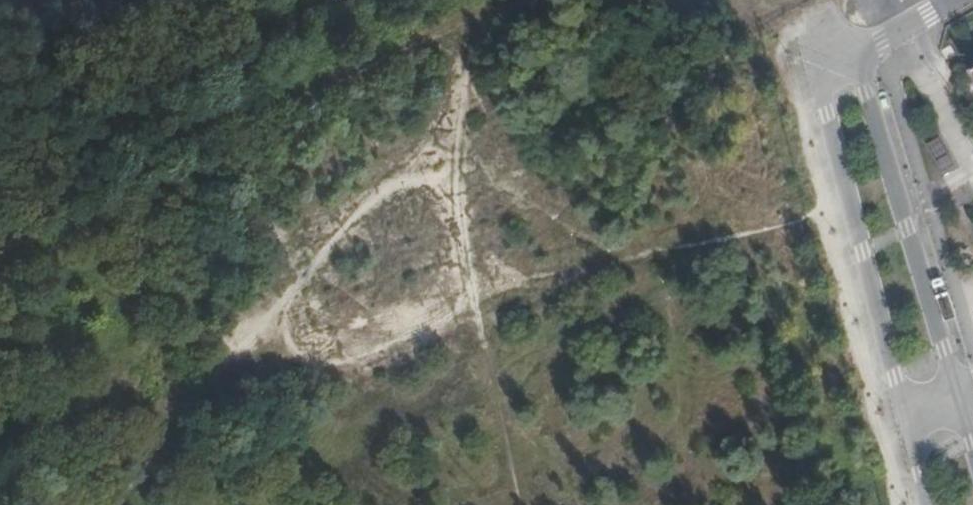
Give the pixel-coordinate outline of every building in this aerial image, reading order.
[(309,10),(328,2),(327,0),(306,0),(309,10)]
